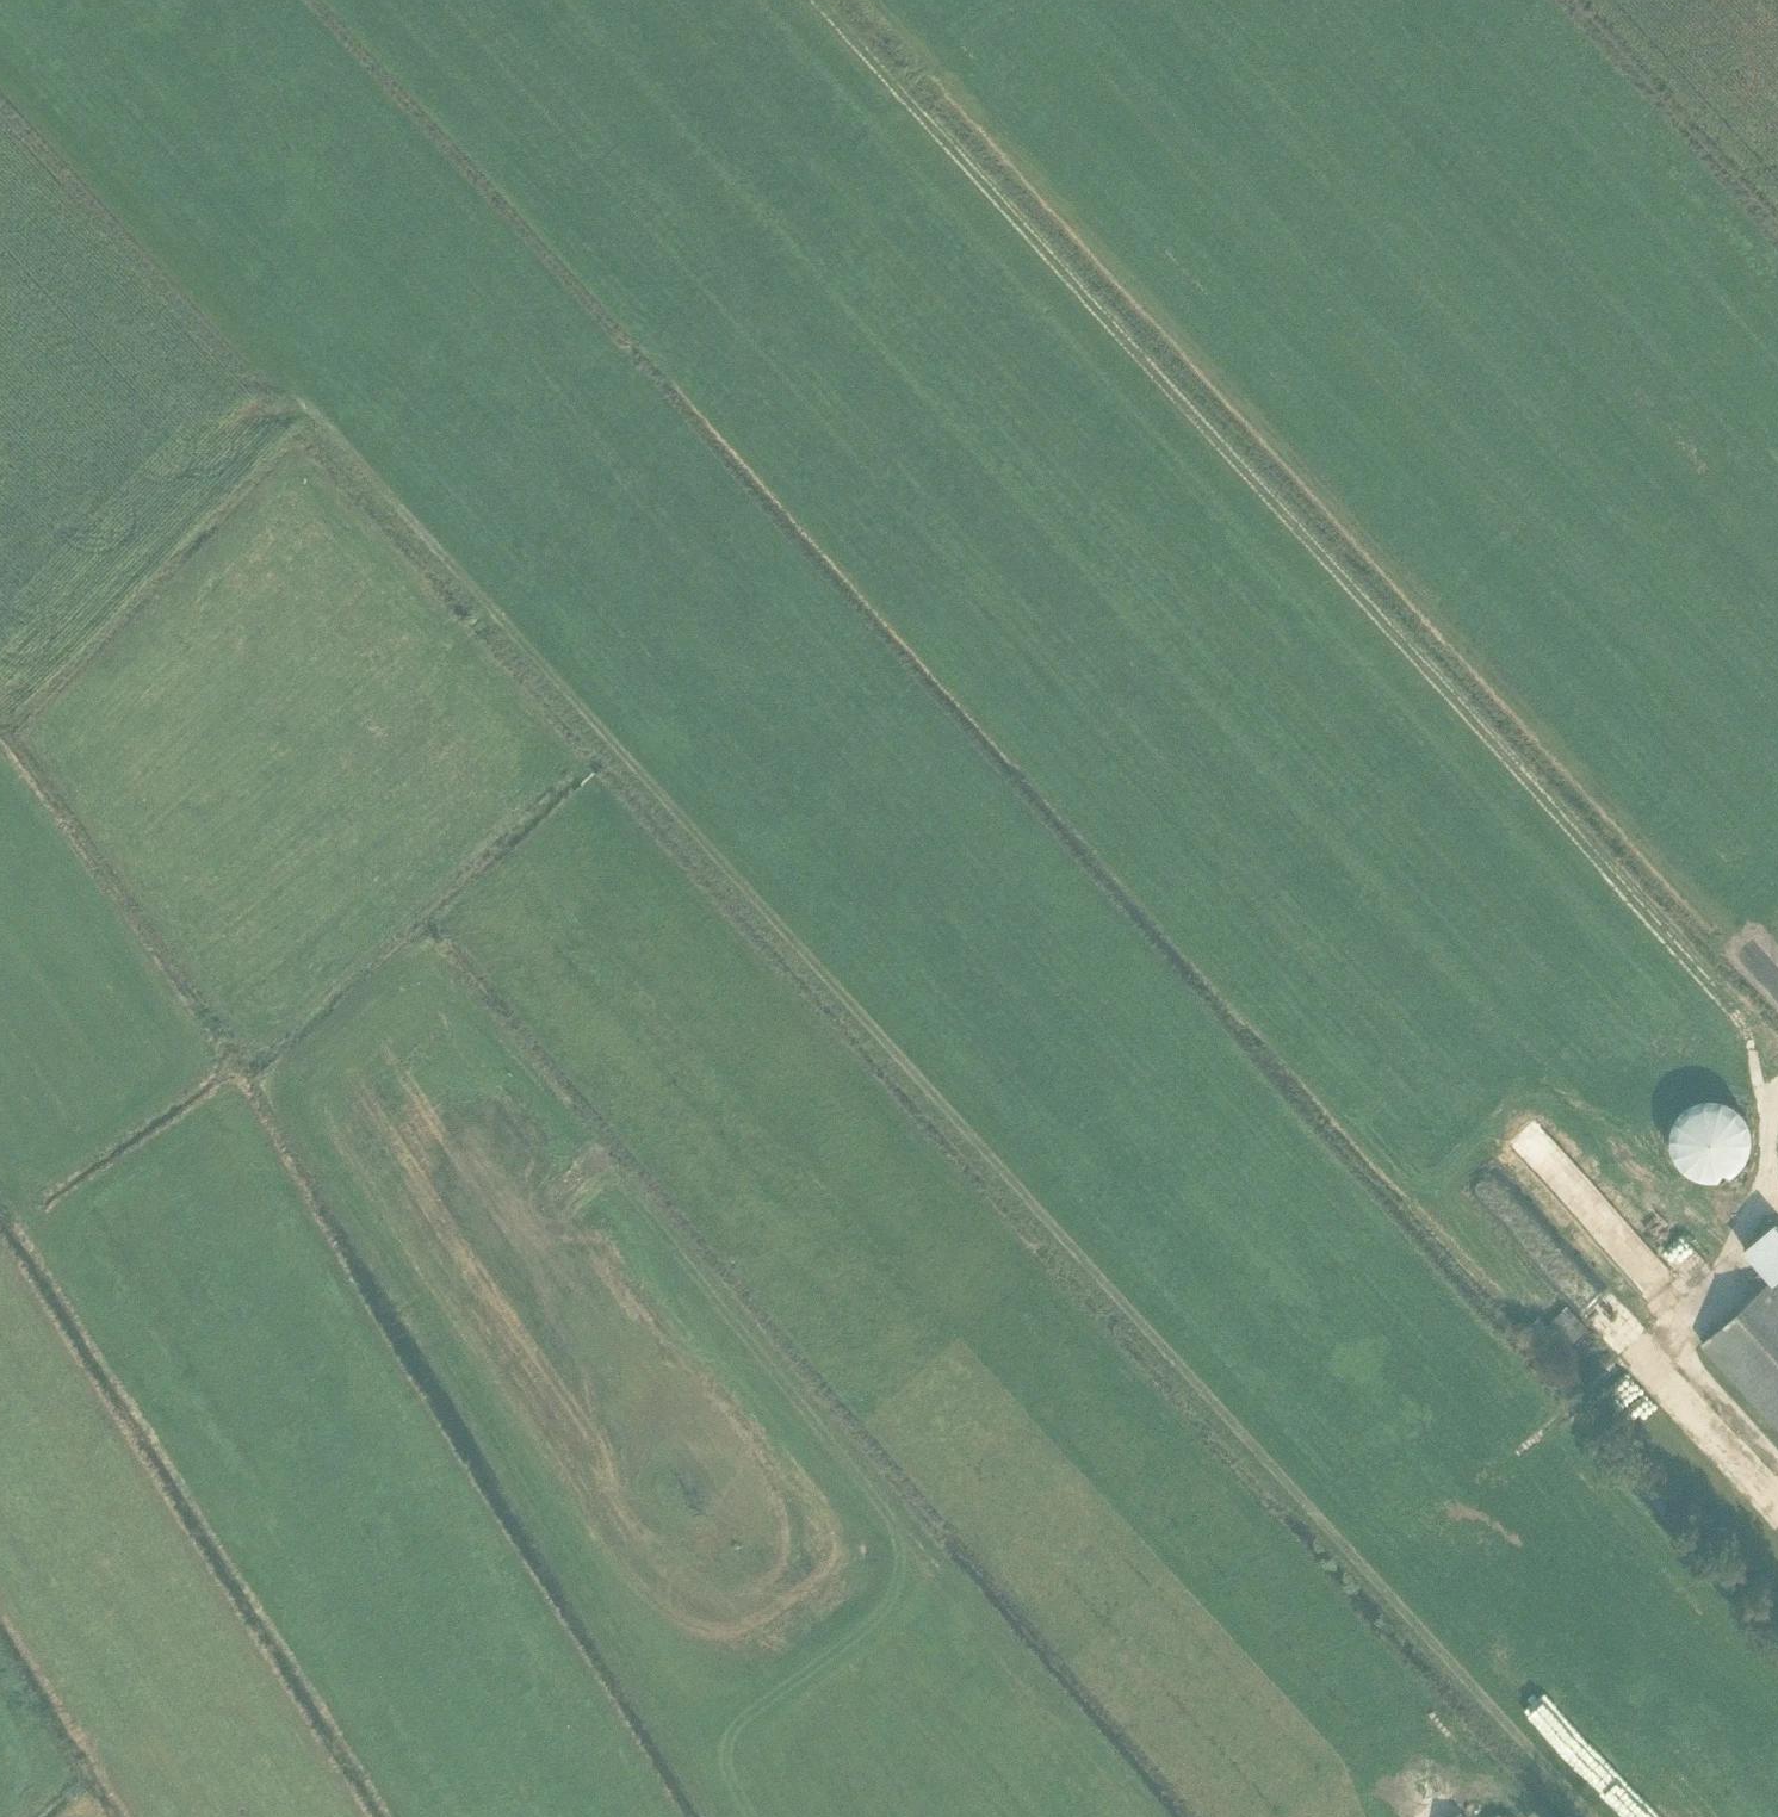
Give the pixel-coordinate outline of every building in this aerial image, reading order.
[(1680,1164),(1690,1171),(1700,1176),(1712,1177),(1724,1175),(1734,1170),(1743,1161),(1749,1151),(1751,1140),(1751,1128),(1747,1117),(1740,1107),(1731,1100),(1720,1096),(1709,1095),(1697,1097),(1687,1102),(1678,1110),(1672,1120),(1669,1132),(1670,1143),(1674,1155),(1680,1164)] [(1543,1183),(1553,1198),(1568,1189),(1558,1173),(1543,1183)] [(1748,1244),(1776,1276),(1706,1340),(1777,1421),(1777,1217),(1748,1244)] [(1664,1254),(1679,1239),(1669,1229),(1654,1244),(1664,1254)]
